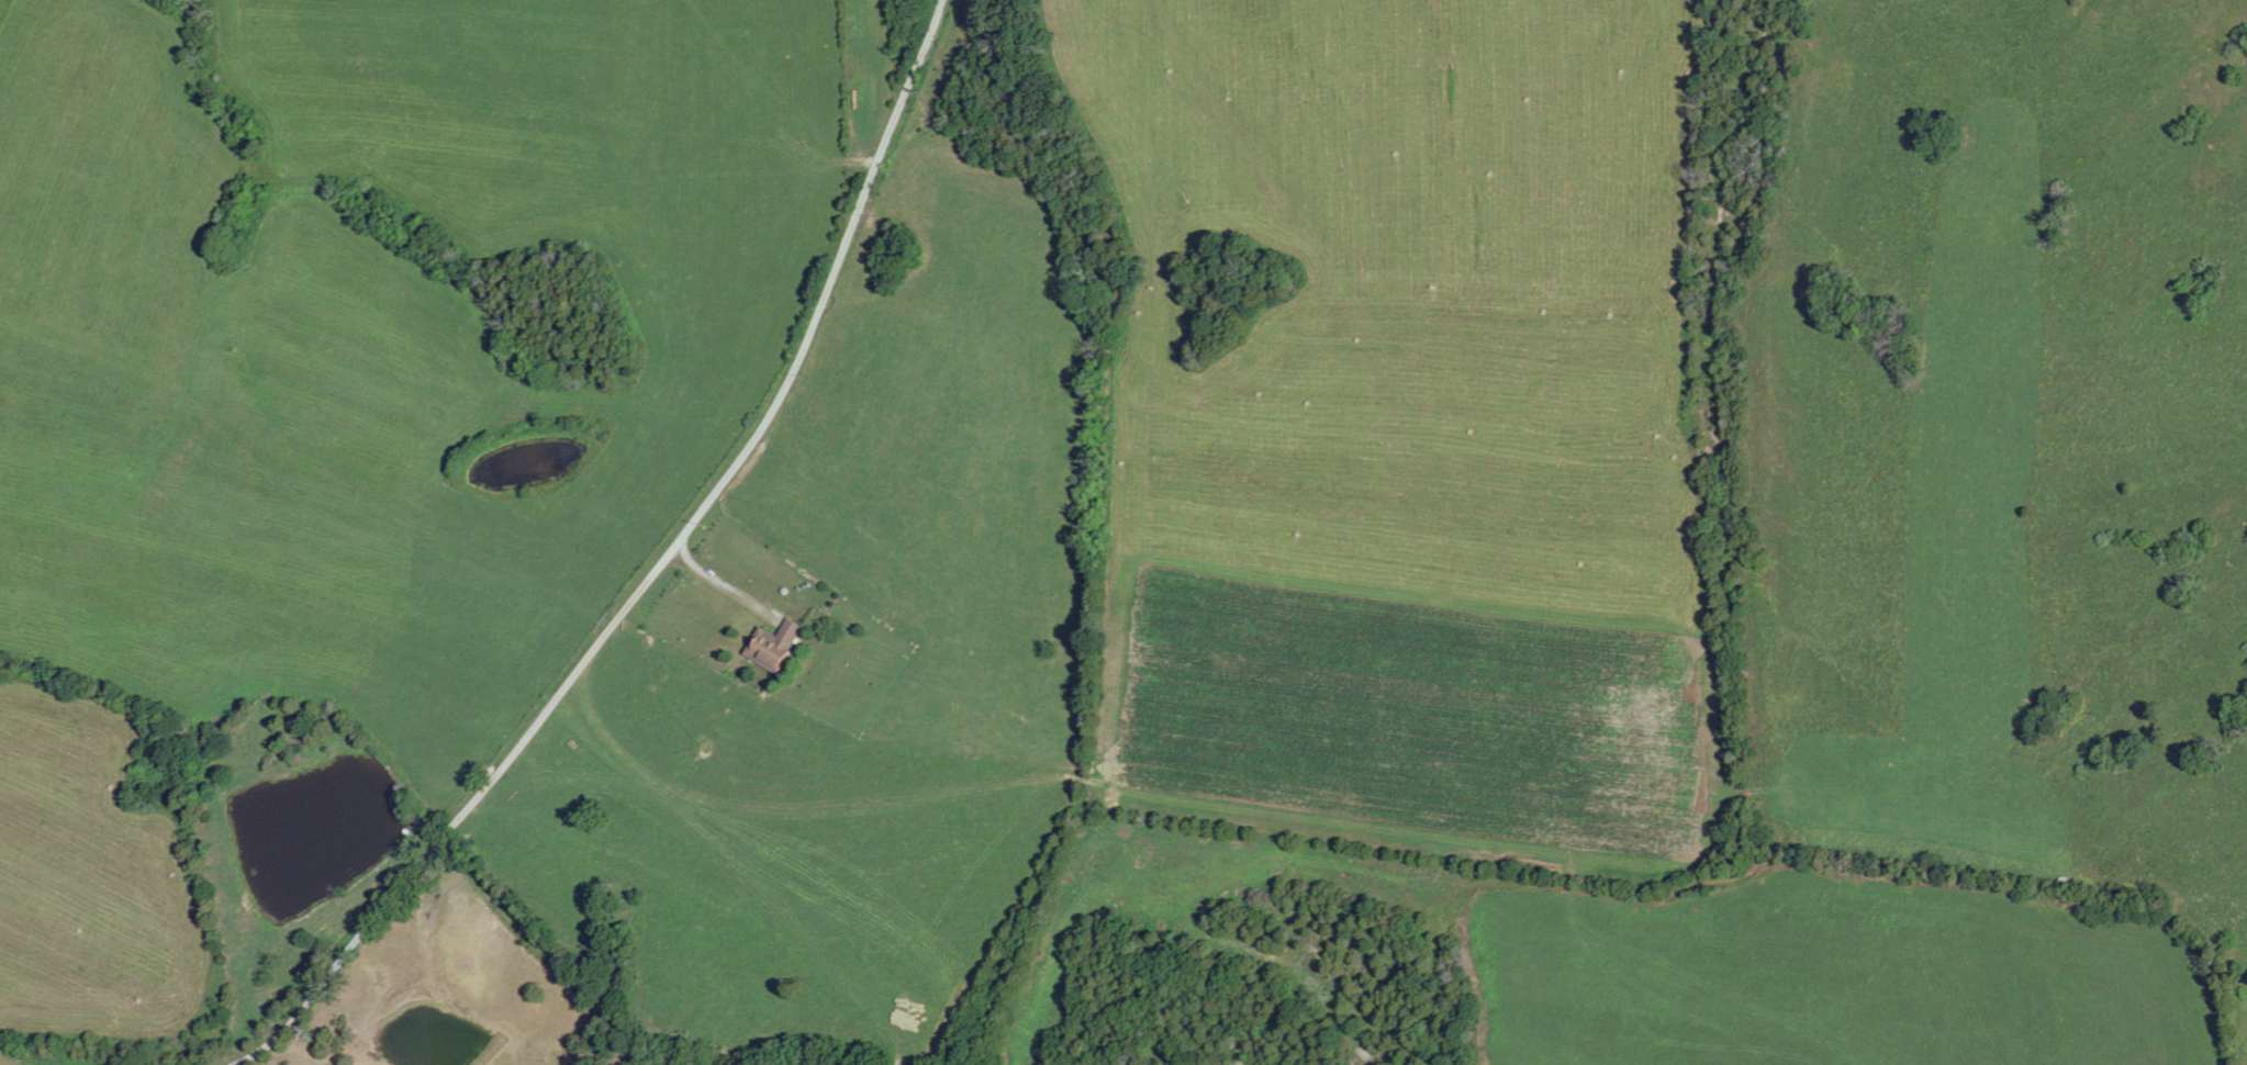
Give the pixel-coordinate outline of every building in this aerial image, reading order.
[(808,627),(792,618),(781,637),(762,626),(746,656),(782,675),(808,627)]
